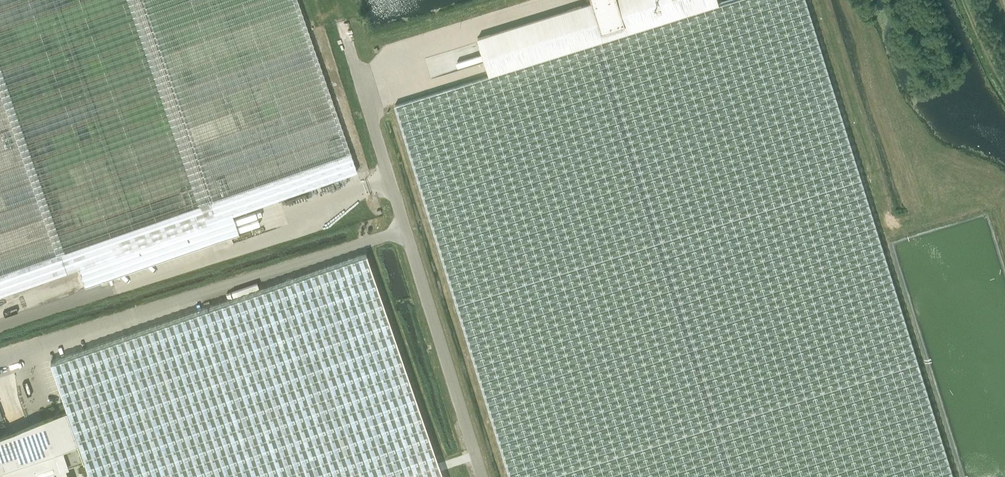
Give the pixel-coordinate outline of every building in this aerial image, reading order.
[(79,268),(85,287),(208,244),(201,226),(357,172),(297,0),(0,0),(0,296),(79,268)] [(489,76),(395,105),(510,476),(954,476),(851,145),(806,0),(734,0),(719,4),(489,76)] [(719,4),(718,0),(591,0),(592,2),(478,38),(489,76),(719,4)] [(366,255),(49,364),(65,411),(42,419),(0,437),(0,476),(443,476),(366,255)]
